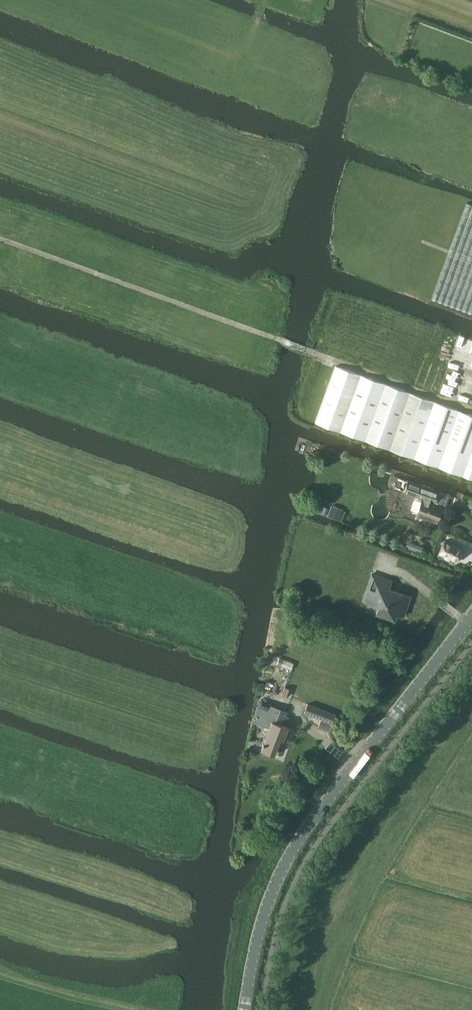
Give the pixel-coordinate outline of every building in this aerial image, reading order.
[(431,298),(471,313),(471,205),(466,203),(431,298)] [(456,336),(446,364),(471,373),(471,342),(456,336)] [(315,423),(339,432),(471,479),(471,416),(360,376),(335,367),(315,423)] [(409,481),(405,492),(415,495),(414,498),(410,509),(411,511),(416,513),(415,515),(435,522),(441,504),(433,502),(437,491),(409,481)] [(328,515),(340,520),(345,508),(332,503),(328,515)] [(407,546),(422,552),(424,545),(409,540),(407,546)] [(456,561),(462,548),(444,540),(438,552),(444,555),(444,557),(448,559),(450,558),(456,561)] [(402,615),(409,595),(387,588),(390,580),(371,573),(362,600),(378,605),(375,613),(389,617),(392,611),(402,615)] [(280,666),(290,671),(292,665),(283,660),(280,666)] [(252,721),(269,727),(261,749),(271,753),(277,737),(285,740),(287,734),(289,735),(292,728),(282,724),(287,711),(259,700),(252,721)] [(329,731),(336,714),(307,704),(304,712),(321,718),(318,727),(329,731)]
